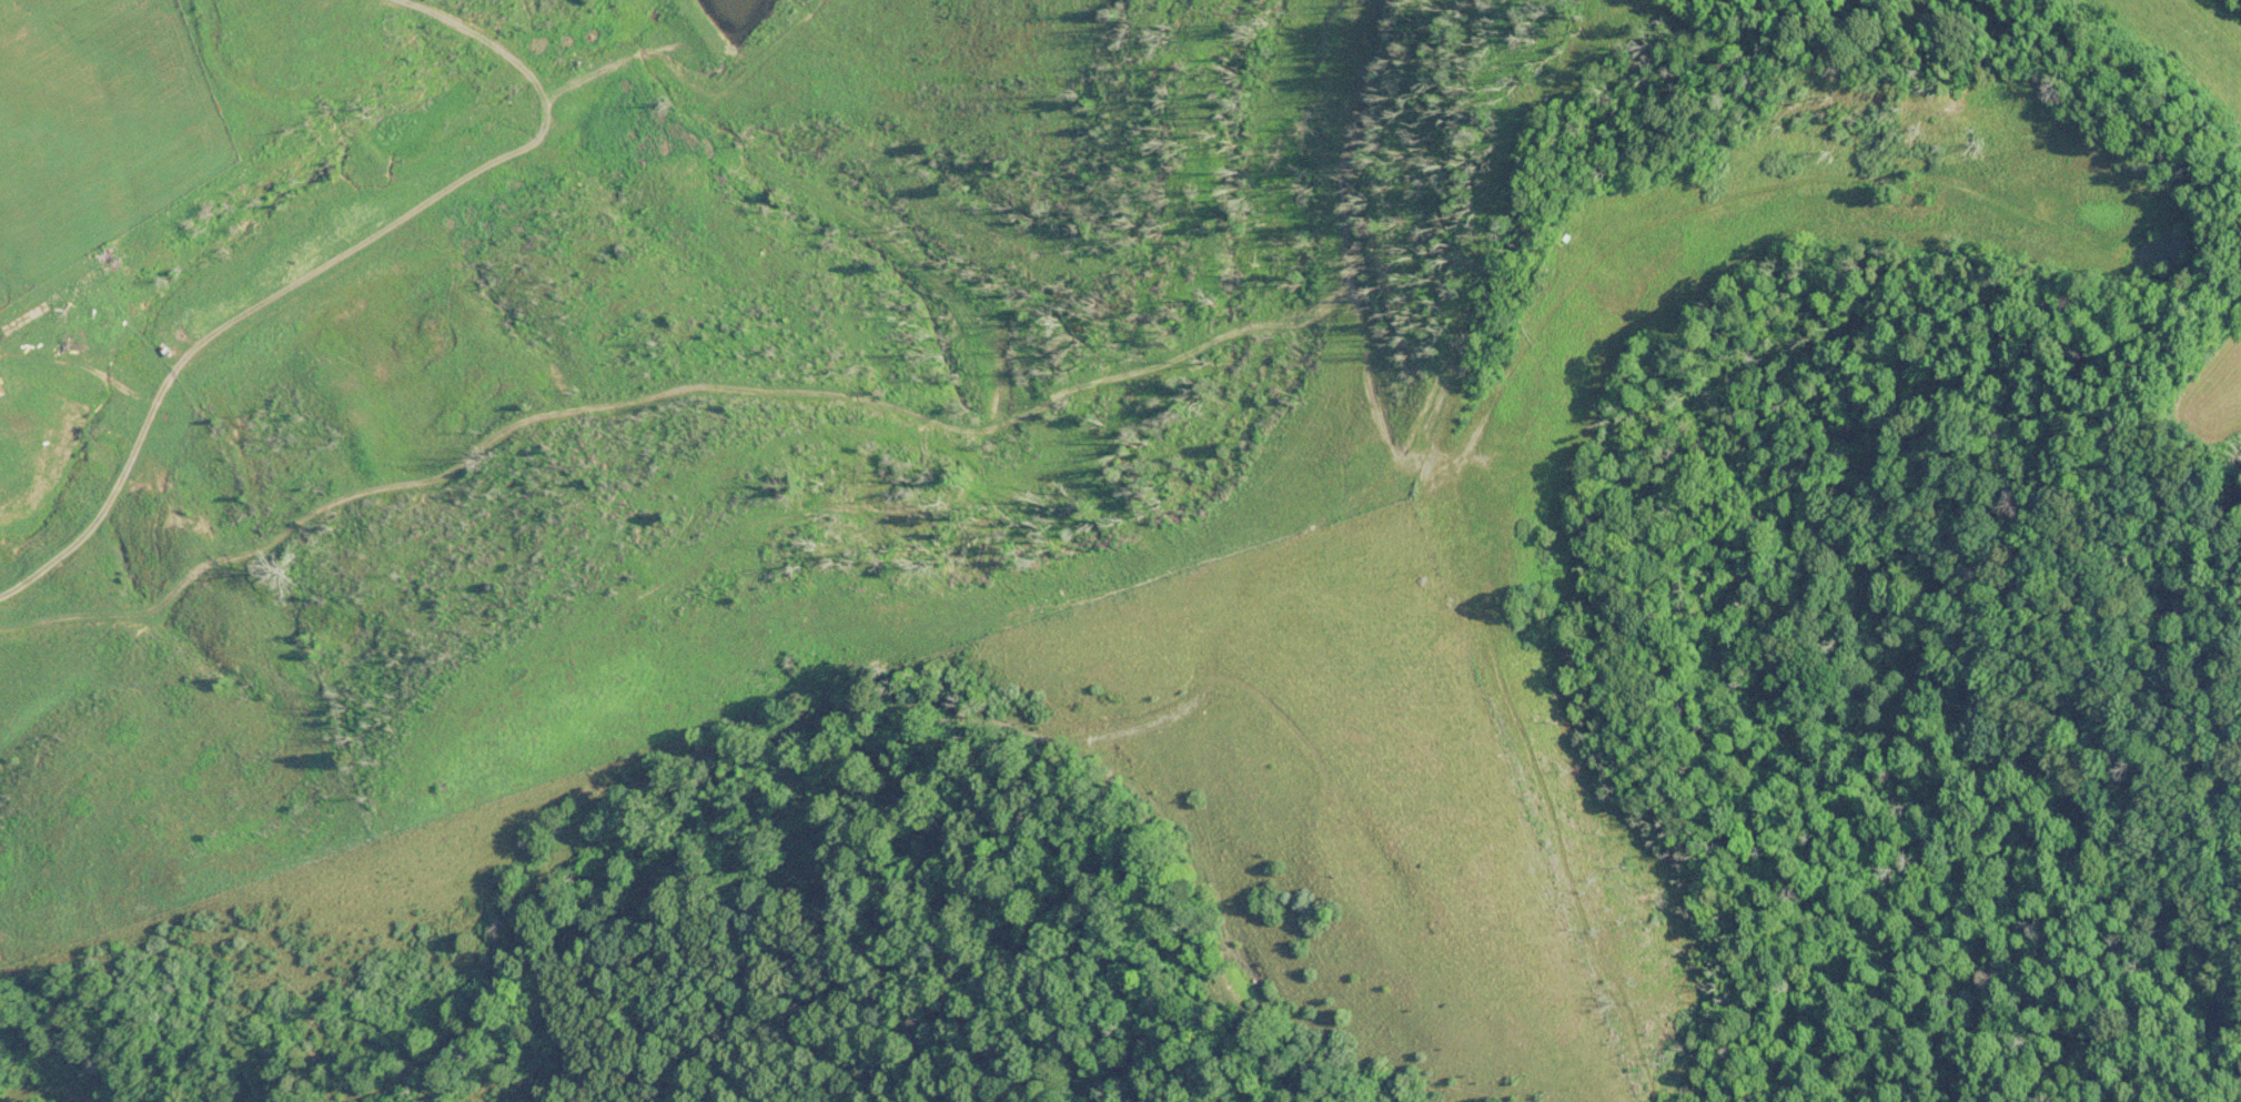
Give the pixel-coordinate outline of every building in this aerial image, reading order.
[(97,251),(103,270),(125,262),(119,244),(97,251)] [(0,378),(0,402),(9,398),(0,378)]
